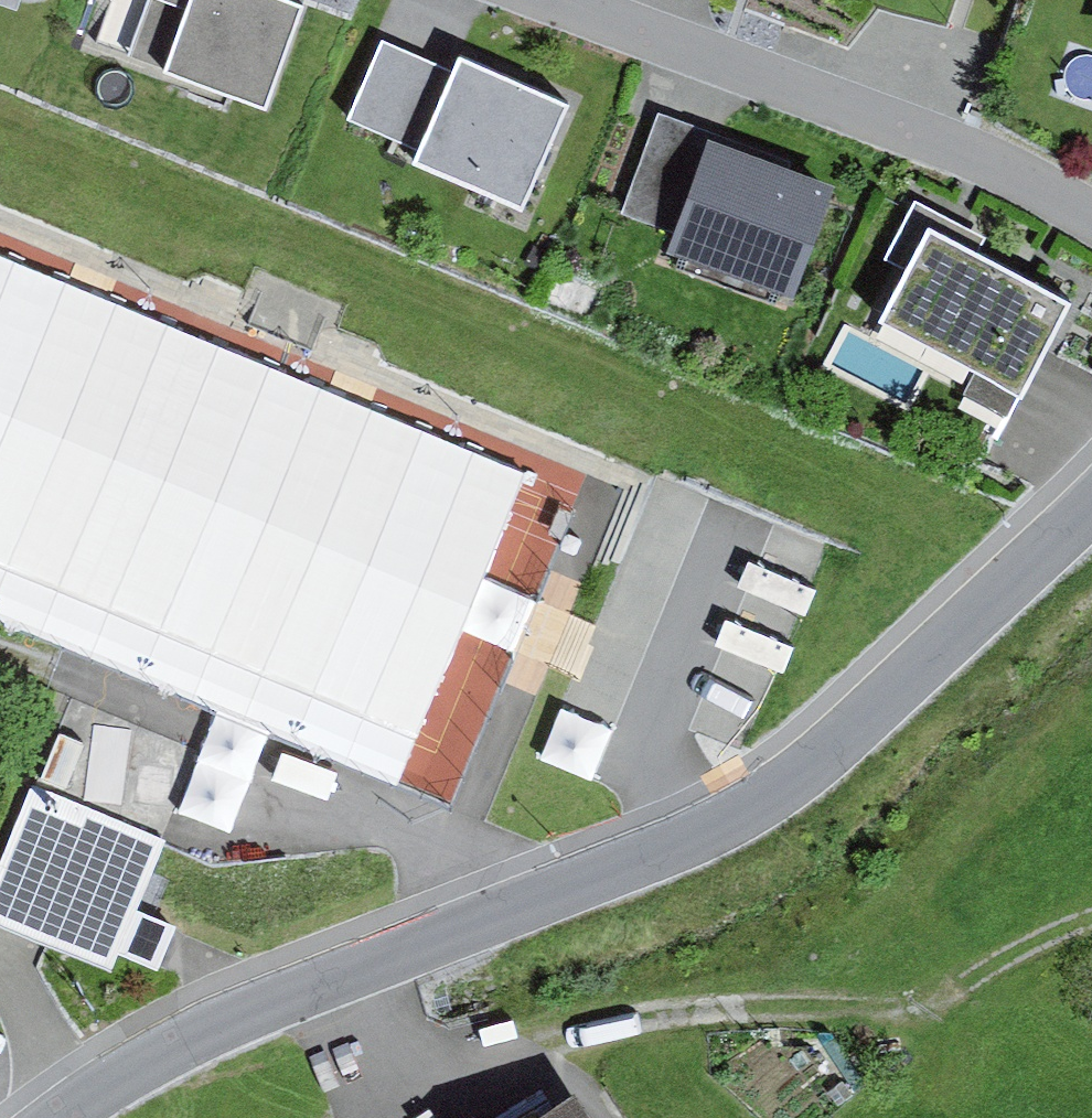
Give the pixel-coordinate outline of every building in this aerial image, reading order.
[(14,16),(20,0),(0,0),(0,10),(14,16)] [(129,59),(166,73),(163,81),(268,118),(307,10),(280,0),(150,0),(129,59)] [(420,153),(453,74),(381,44),(348,122),(420,153)] [(569,110),(457,63),(453,74),(420,153),(413,169),(524,216),(569,110)] [(621,216),(675,236),(706,151),(652,131),(621,216)] [(833,192),(707,147),(706,151),(675,236),(667,257),(793,302),(833,192)] [(981,240),(913,203),(880,262),(905,276),(876,329),(972,380),(1015,403),(1019,406),(1070,311),(971,257),(981,240)] [(260,290),(246,325),(309,350),(323,315),(260,290)] [(1015,403),(972,380),(963,397),(1006,420),(1015,403)] [(70,699),(34,790),(163,841),(199,750),(70,699)] [(34,790),(0,872),(0,931),(110,975),(118,958),(146,969),(162,931),(133,920),(163,841),(34,790)] [(557,1117),(586,1117),(578,1105),(557,1117)]
